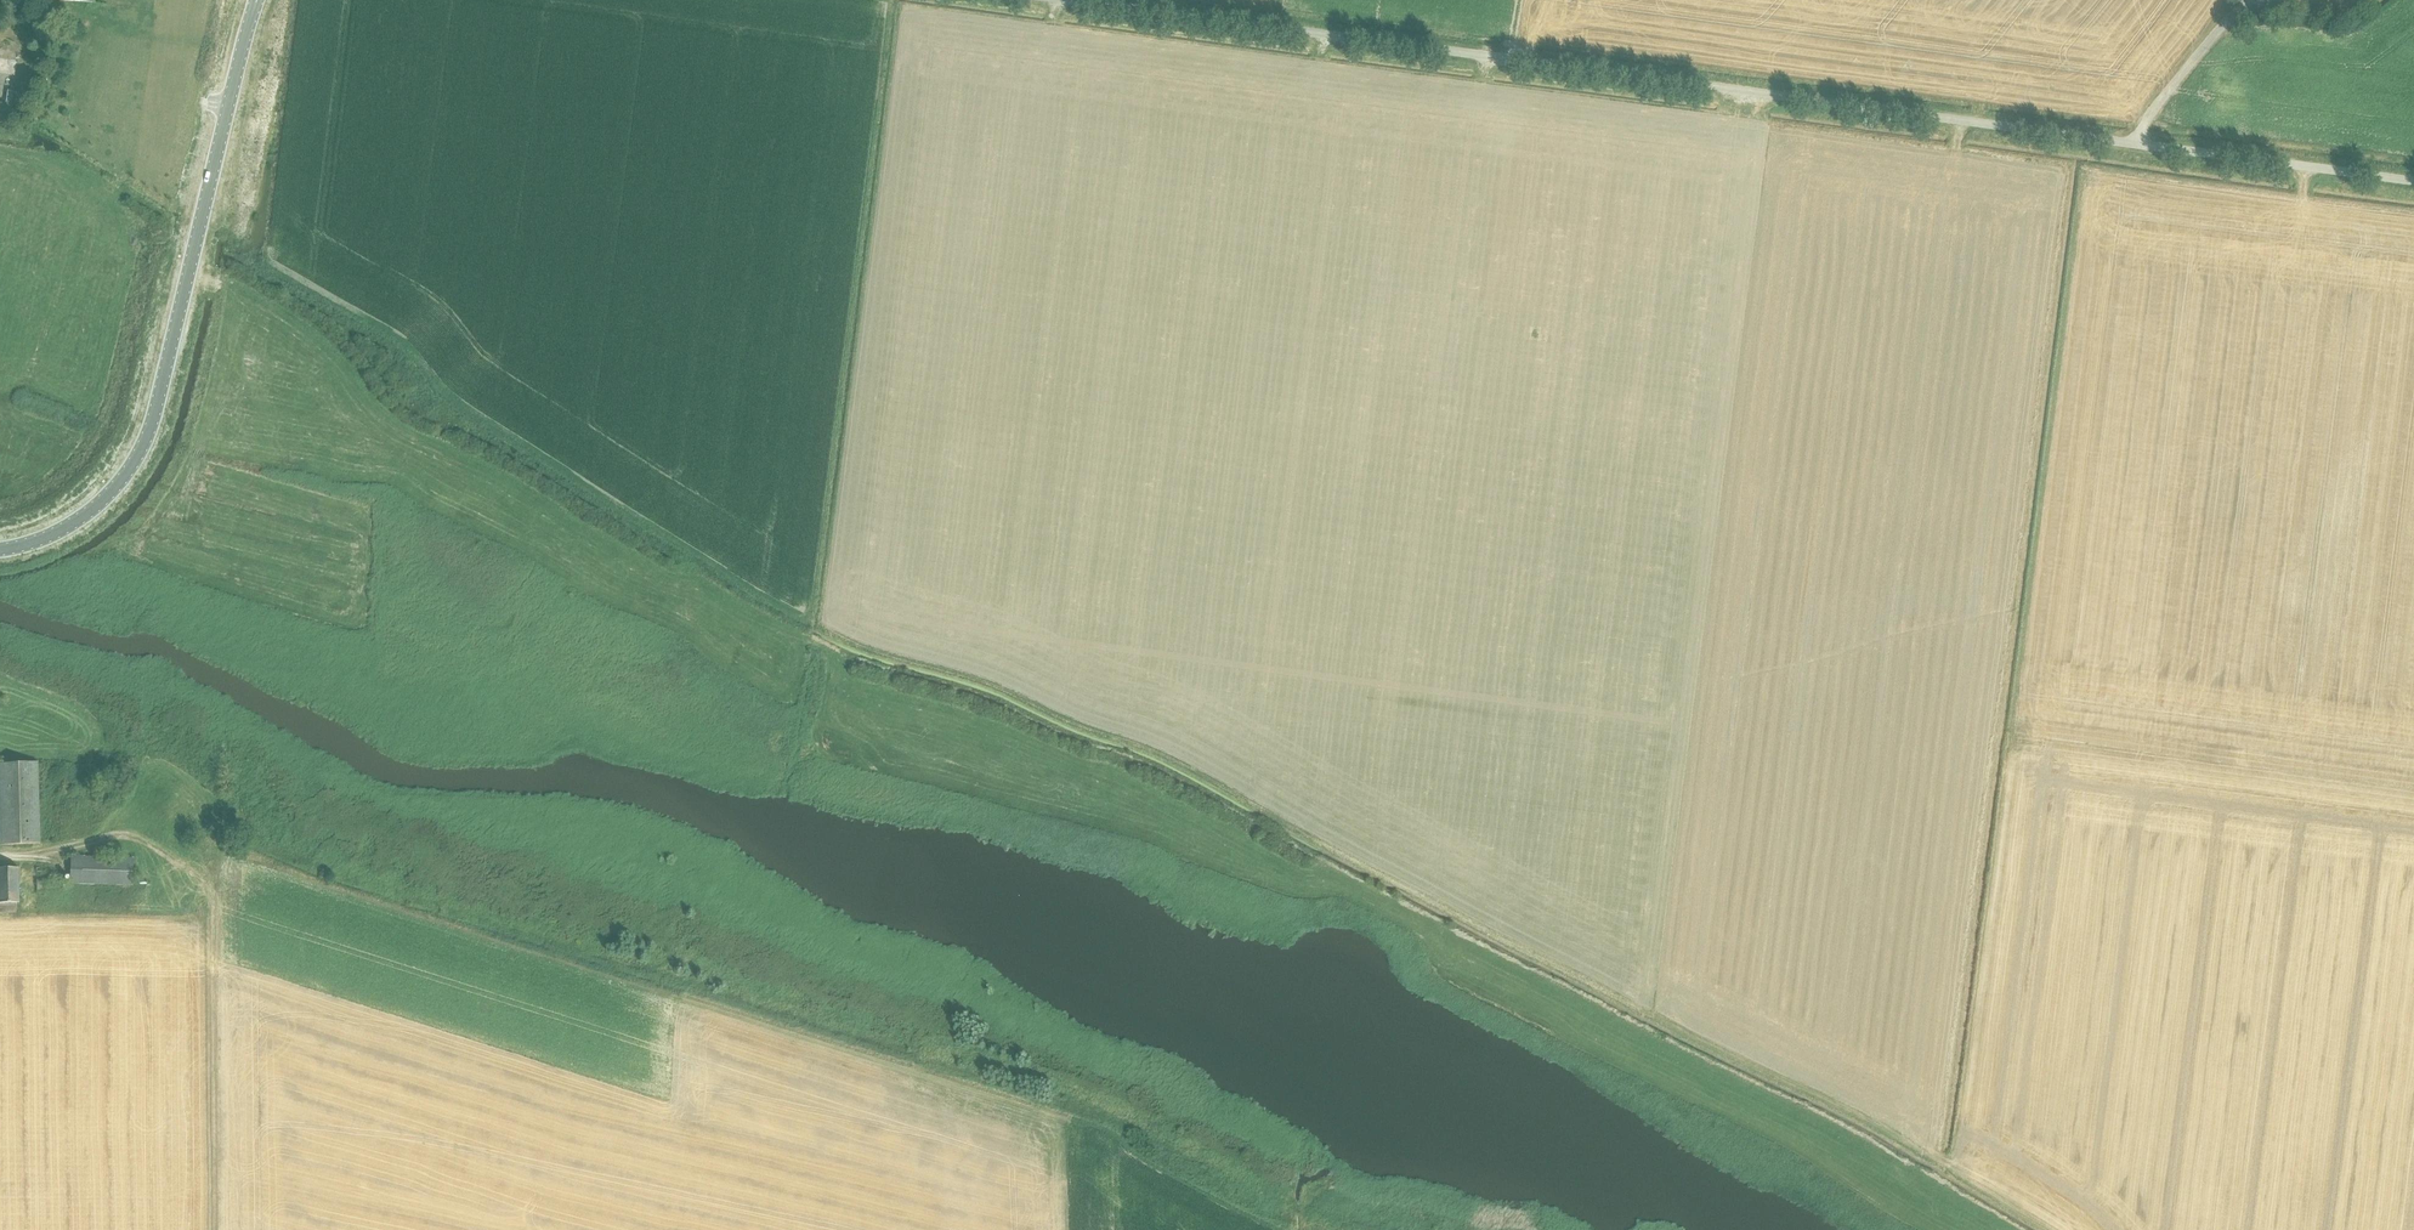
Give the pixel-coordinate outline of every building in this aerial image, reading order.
[(8,123),(10,104),(6,103),(0,103),(0,122),(8,123)] [(38,762),(0,763),(0,810),(1,844),(41,843),(38,762)] [(134,860),(72,857),(71,883),(133,887),(134,860)] [(19,867),(0,868),(0,912),(16,912),(16,903),(20,903),(19,867)] [(60,883),(40,882),(40,893),(59,894),(60,883)]
